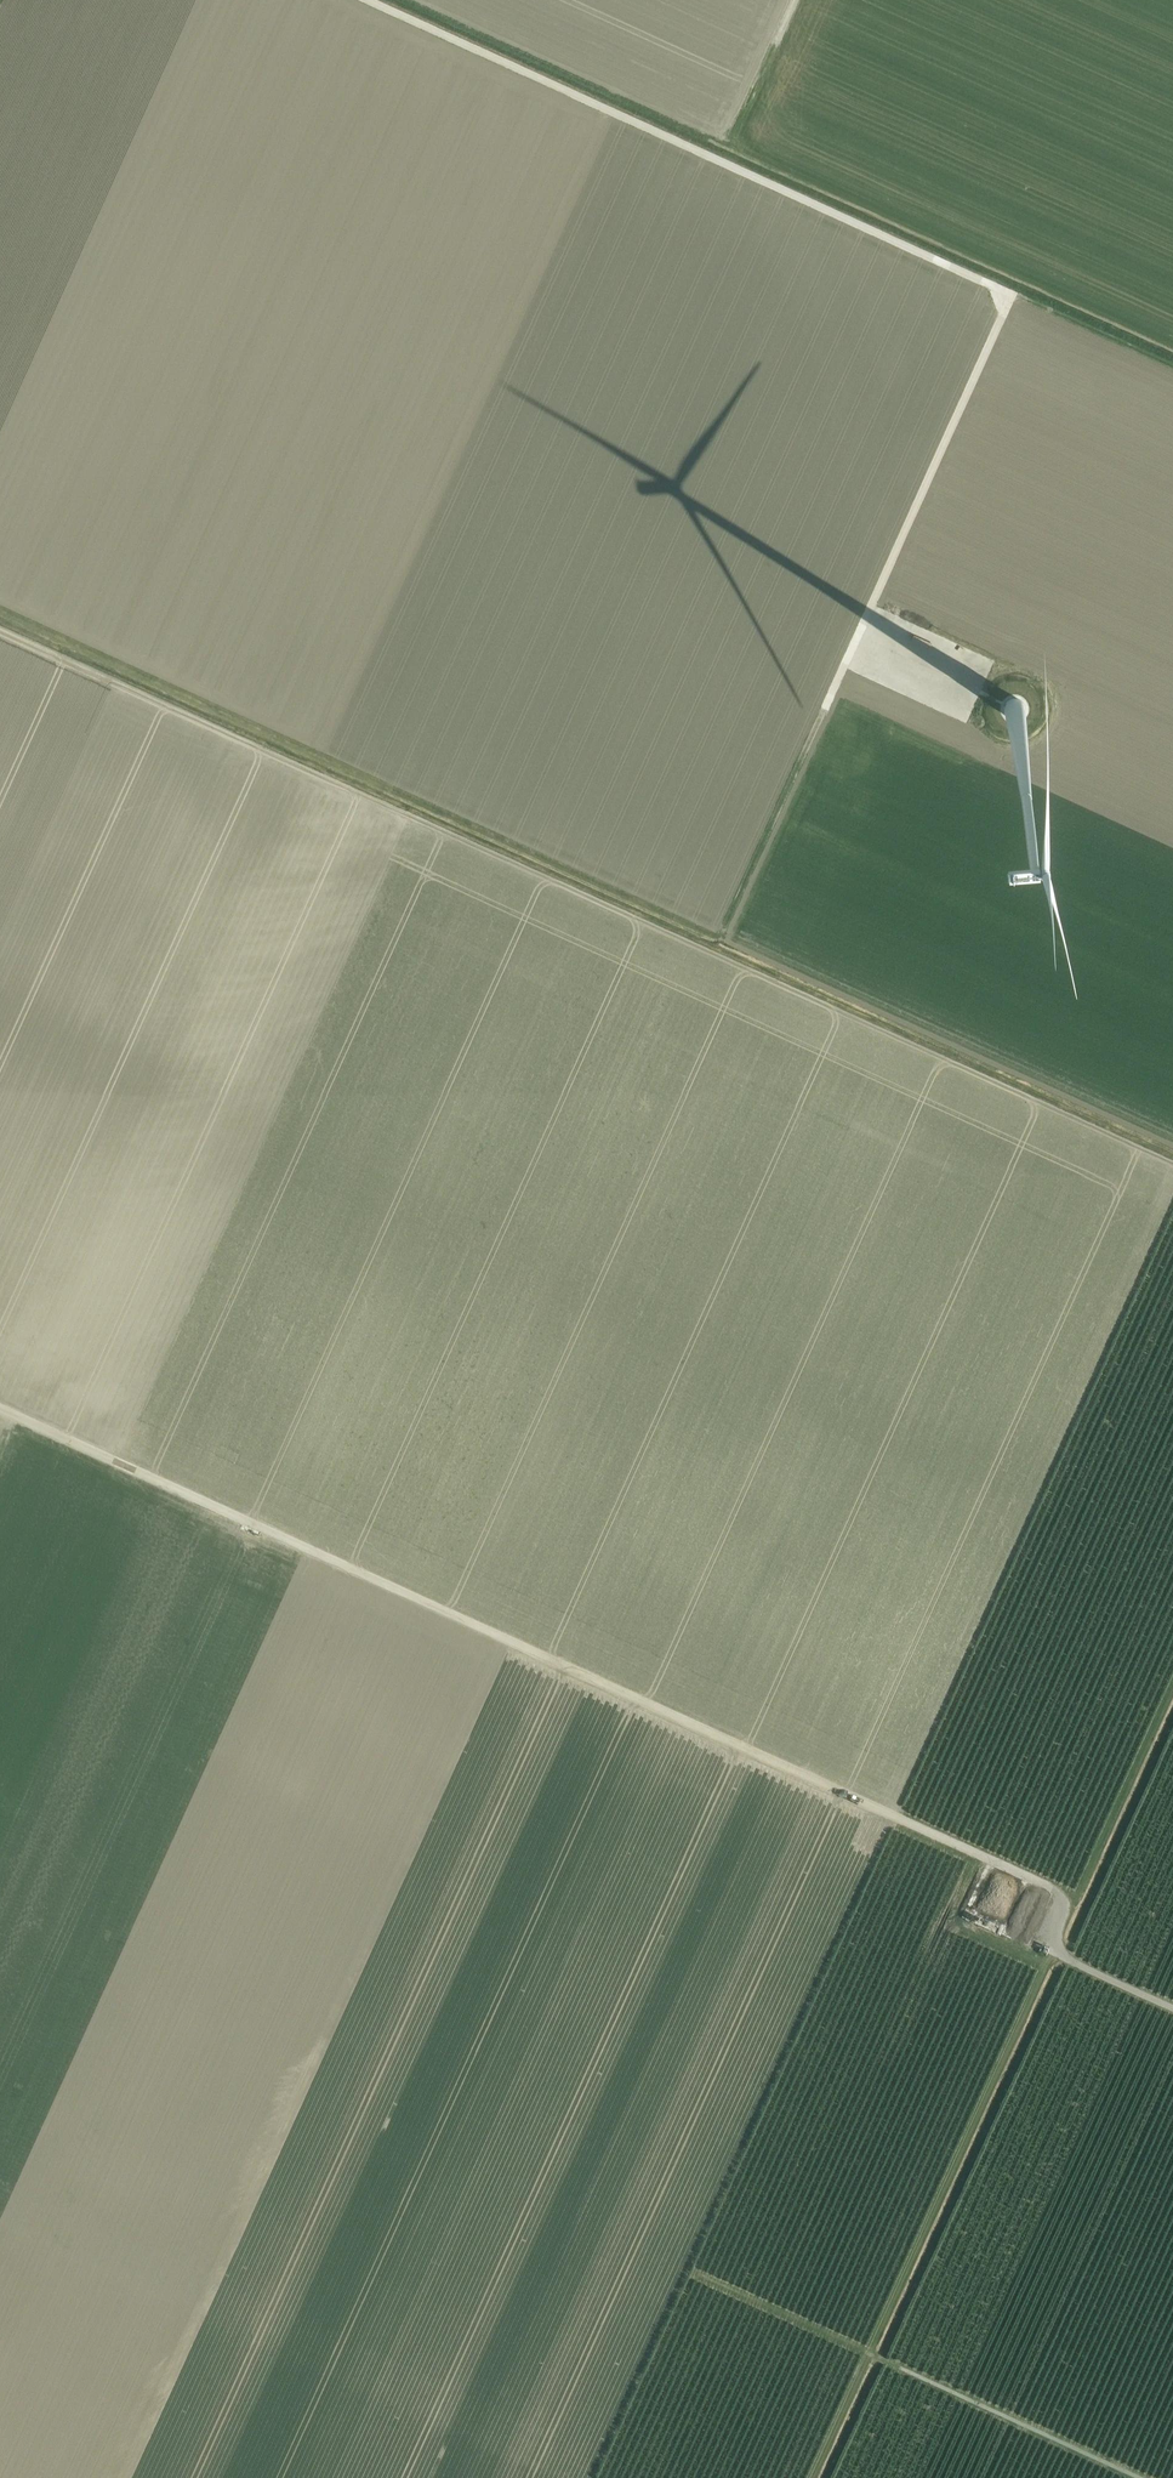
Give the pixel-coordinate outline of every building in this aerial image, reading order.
[(1027,710),(1027,708),(1027,707),(1026,705),(1026,704),(1025,702),(1024,701),(1023,700),(1022,699),(1021,698),(1020,697),(1018,697),(1017,696),(1015,696),(1014,696),(1012,696),(1011,697),(1009,697),(1008,698),(1007,699),(1006,700),(1005,701),(1004,702),(1003,704),(1003,705),(1002,707),(1002,708),(1002,710),(1003,711),(1003,713),(1004,714),(1005,715),(1006,717),(1007,718),(1008,718),(1009,719),(1011,720),(1012,720),(1014,720),(1015,720),(1017,720),(1018,720),(1020,719),(1021,718),(1022,718),(1023,717),(1024,715),(1025,714),(1026,713),(1026,711),(1027,710)]
